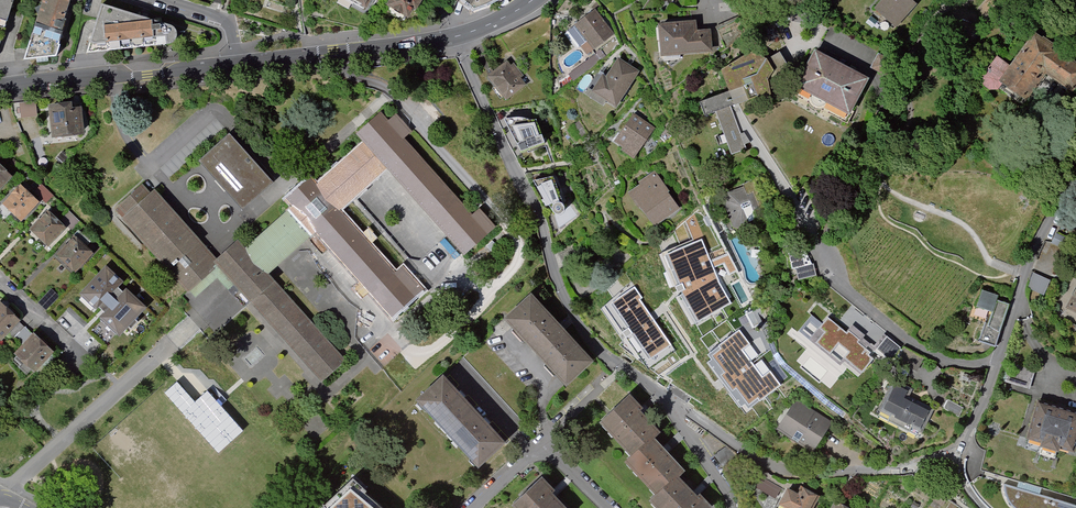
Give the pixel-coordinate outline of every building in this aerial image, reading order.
[(11,0),(0,0),(0,35),(11,0)] [(24,62),(57,59),(66,21),(64,21),(70,0),(44,0),(24,62)] [(368,10),(374,0),(350,0),(368,10)] [(387,9),(408,22),(415,12),(417,14),(423,3),(421,1),(419,0),(392,0),(387,9)] [(478,9),(494,4),(501,0),(466,0),(478,9)] [(875,10),(894,27),(916,3),(913,0),(884,0),(875,10)] [(170,27),(99,5),(83,55),(168,46),(172,45),(174,42),(175,38),(175,33),(173,30),(170,27)] [(614,33),(594,8),(573,24),(593,50),(614,33)] [(696,19),(656,22),(659,55),(712,51),(710,28),(697,29),(696,19)] [(999,56),(980,82),(996,93),(1003,83),(1031,103),(1048,79),(1074,97),(1075,93),(1075,59),(1036,31),(1012,65),(999,56)] [(870,77),(815,48),(795,85),(850,115),(870,77)] [(731,66),(736,87),(743,86),(752,85),(758,98),(768,95),(780,93),(778,78),(783,68),(774,56),(762,50),(731,66)] [(638,70),(616,56),(603,75),(600,73),(588,91),(613,107),(638,70)] [(511,65),(506,60),(485,76),(504,101),(525,84),(520,78),(523,76),(513,64),(511,65)] [(748,100),(743,86),(696,102),(700,116),(715,111),(730,155),(747,149),(732,105),(748,100)] [(36,101),(19,101),(19,115),(36,115),(36,101)] [(80,108),(69,109),(69,105),(46,107),(49,139),(82,136),(80,108)] [(655,128),(633,113),(614,140),(623,146),(621,149),(634,158),(655,128)] [(383,115),(359,136),(467,259),(492,237),(500,230),(482,210),(474,217),(406,141),(414,134),(398,116),(390,123),(383,115)] [(544,143),(536,119),(530,119),(524,118),(518,117),(509,118),(504,119),(521,151),(544,143)] [(582,128),(578,123),(571,128),(575,134),(582,128)] [(242,208),(273,180),(230,132),(199,160),(242,208)] [(15,173),(0,159),(0,189),(15,173)] [(539,211),(562,206),(554,172),(532,178),(539,211)] [(668,191),(655,173),(640,183),(642,186),(628,196),(632,201),(633,199),(651,225),(677,207),(667,193),(668,191)] [(310,179),(286,200),(394,322),(419,301),(427,294),(405,269),(397,276),(310,179)] [(7,204),(23,219),(42,198),(26,183),(7,204)] [(220,258),(159,188),(154,192),(148,186),(123,207),(129,214),(125,218),(188,292),(221,264),(321,378),(345,358),(242,240),(220,258)] [(724,200),(734,228),(742,231),(764,222),(765,214),(754,188),(748,186),(729,193),(724,200)] [(32,228),(48,243),(68,223),(52,208),(32,228)] [(60,254),(76,269),(95,248),(79,233),(60,254)] [(1069,239),(1058,234),(1053,244),(1063,249),(1069,239)] [(719,282),(701,240),(664,255),(678,291),(681,290),(682,294),(678,296),(694,324),(731,304),(719,282)] [(811,263),(800,263),(800,257),(788,258),(790,278),(812,276),(811,263)] [(100,318),(119,335),(145,307),(127,290),(123,295),(115,288),(120,282),(105,268),(81,294),(96,307),(98,304),(106,312),(100,318)] [(1044,294),(1048,278),(1032,273),(1027,289),(1044,294)] [(641,298),(634,287),(611,303),(649,359),(670,345),(639,299),(641,298)] [(1065,308),(1075,314),(1075,289),(1065,308)] [(1000,296),(984,291),(979,308),(994,313),(990,324),(987,323),(980,343),(998,349),(1012,305),(999,301),(1000,296)] [(593,362),(532,297),(508,320),(568,385),(593,362)] [(4,337),(24,316),(8,301),(0,309),(0,333),(4,337)] [(839,327),(823,315),(804,339),(818,349),(816,352),(834,366),(837,363),(850,373),(868,350),(851,336),(853,334),(841,325),(839,327)] [(750,344),(739,330),(708,355),(711,360),(706,363),(740,407),(745,404),(749,408),(780,384),(770,371),(763,376),(742,350),(750,344)] [(18,352),(34,367),(54,346),(38,331),(18,352)] [(1025,390),(1034,373),(1015,363),(1006,380),(1025,390)] [(505,442),(444,377),(419,400),(480,465),(505,442)] [(911,397),(914,391),(895,381),(879,413),(891,419),(889,423),(911,434),(913,430),(924,435),(936,410),(911,397)] [(219,452),(243,431),(208,391),(195,402),(177,382),(165,392),(219,452)] [(628,395),(598,422),(629,457),(624,462),(655,496),(649,501),(655,507),(712,507),(700,496),(698,498),(679,477),(685,472),(654,439),(660,433),(639,411),(641,409),(628,395)] [(833,425),(797,400),(776,431),(812,455),(833,425)] [(966,410),(950,401),(945,410),(961,419),(966,410)] [(1040,401),(1029,441),(1044,445),(1043,450),(1062,455),(1063,451),(1075,455),(1075,412),(1040,401)] [(754,487),(769,494),(774,484),(759,477),(754,487)] [(367,491),(354,478),(319,507),(381,507),(365,493),(367,491)] [(545,478),(514,505),(517,507),(569,507),(556,494),(558,492),(545,478)] [(1006,486),(1007,497),(1011,503),(1016,507),(1075,507),(1075,506),(1006,486)] [(788,489),(781,503),(789,507),(812,507),(819,495),(804,488),(800,495),(788,489)] [(938,495),(934,501),(944,507),(947,501),(938,495)]
